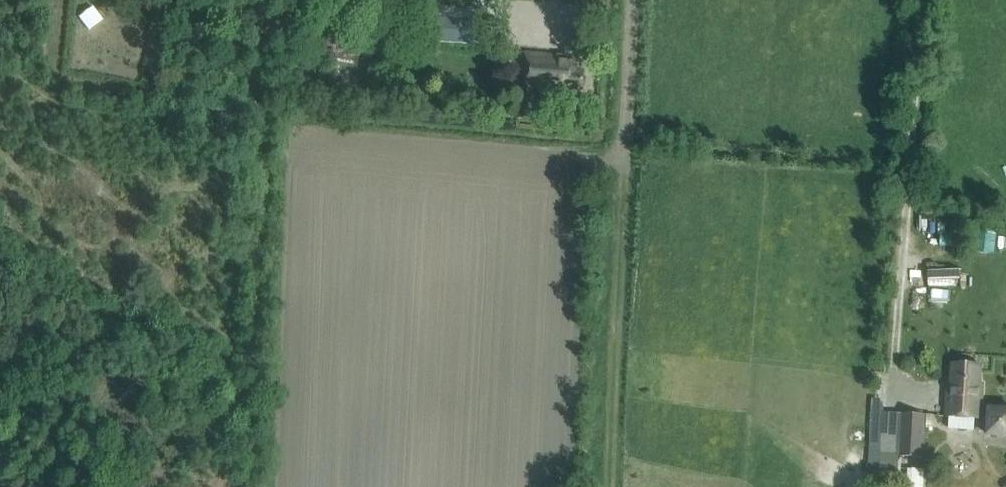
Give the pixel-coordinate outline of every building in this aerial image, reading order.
[(498,48),(499,23),(429,18),(427,43),(498,48)] [(582,88),(583,73),(575,72),(576,58),(525,54),(523,87),(565,90),(566,87),(582,88)] [(980,419),(986,419),(984,437),(1005,438),(1005,407),(987,406),(986,408),(981,408),(982,384),(978,383),(979,368),(954,367),(953,387),(948,386),(947,417),(949,417),(948,429),(974,430),(974,418),(980,419)] [(898,456),(924,457),(926,415),(882,413),(880,470),(897,471),(898,456)]
